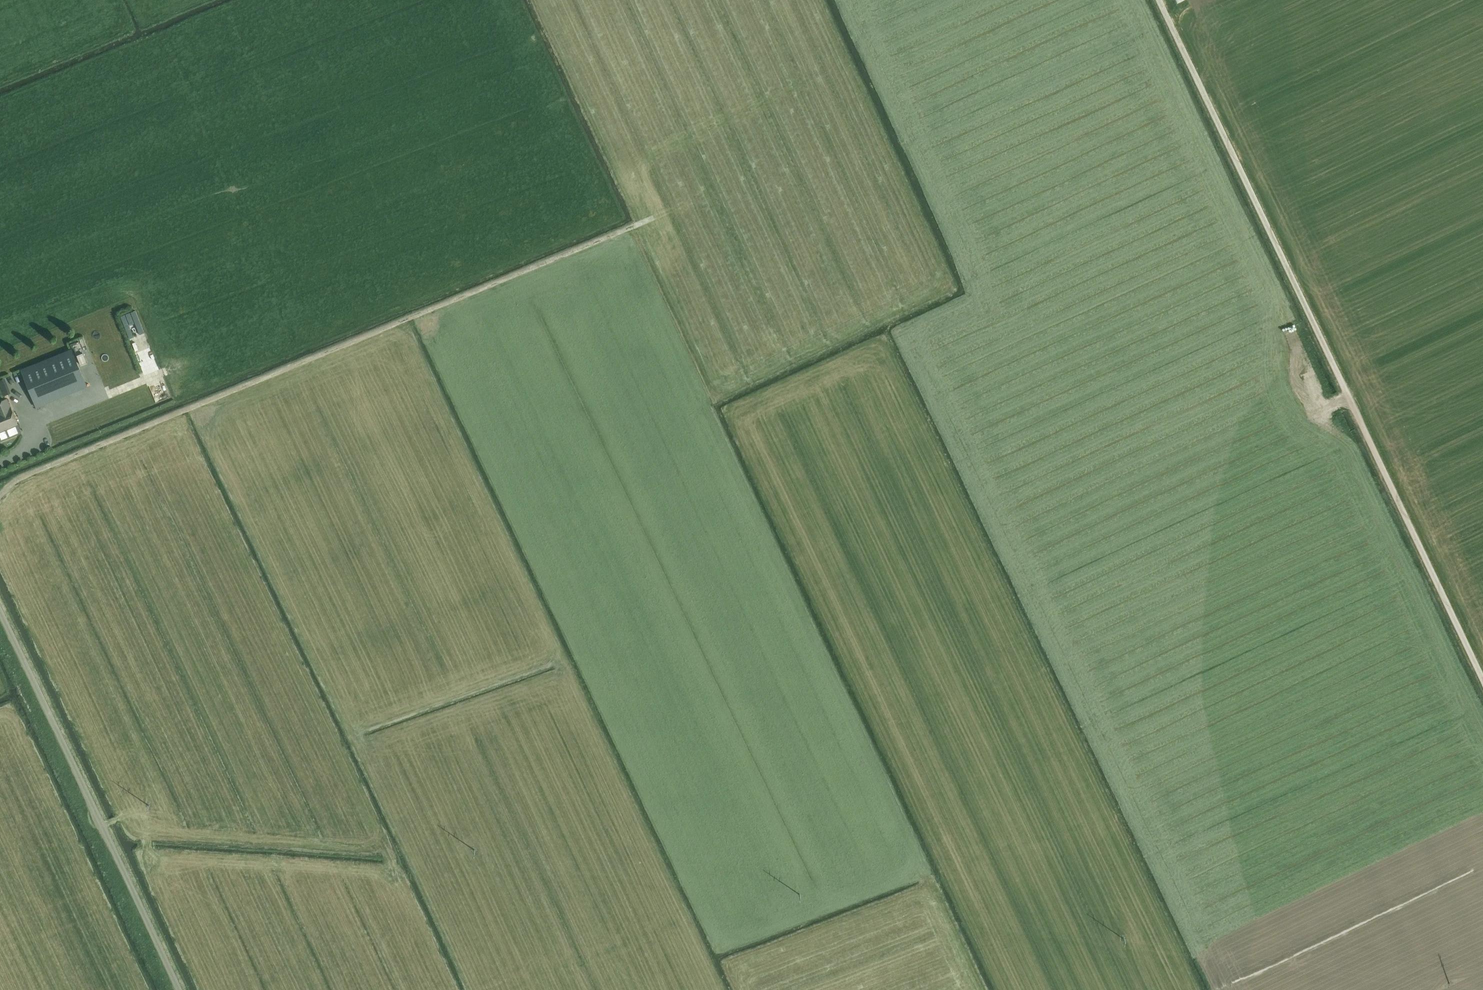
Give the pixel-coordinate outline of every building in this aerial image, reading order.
[(140,314),(129,315),(131,333),(141,332),(140,325),(142,324),(140,314)] [(22,370),(37,408),(87,387),(71,349),(22,370)] [(174,356),(166,362),(171,369),(179,364),(174,356)] [(5,427),(6,429),(18,424),(13,414),(12,414),(11,412),(12,411),(11,407),(10,408),(7,399),(0,402),(0,428),(5,427)]
